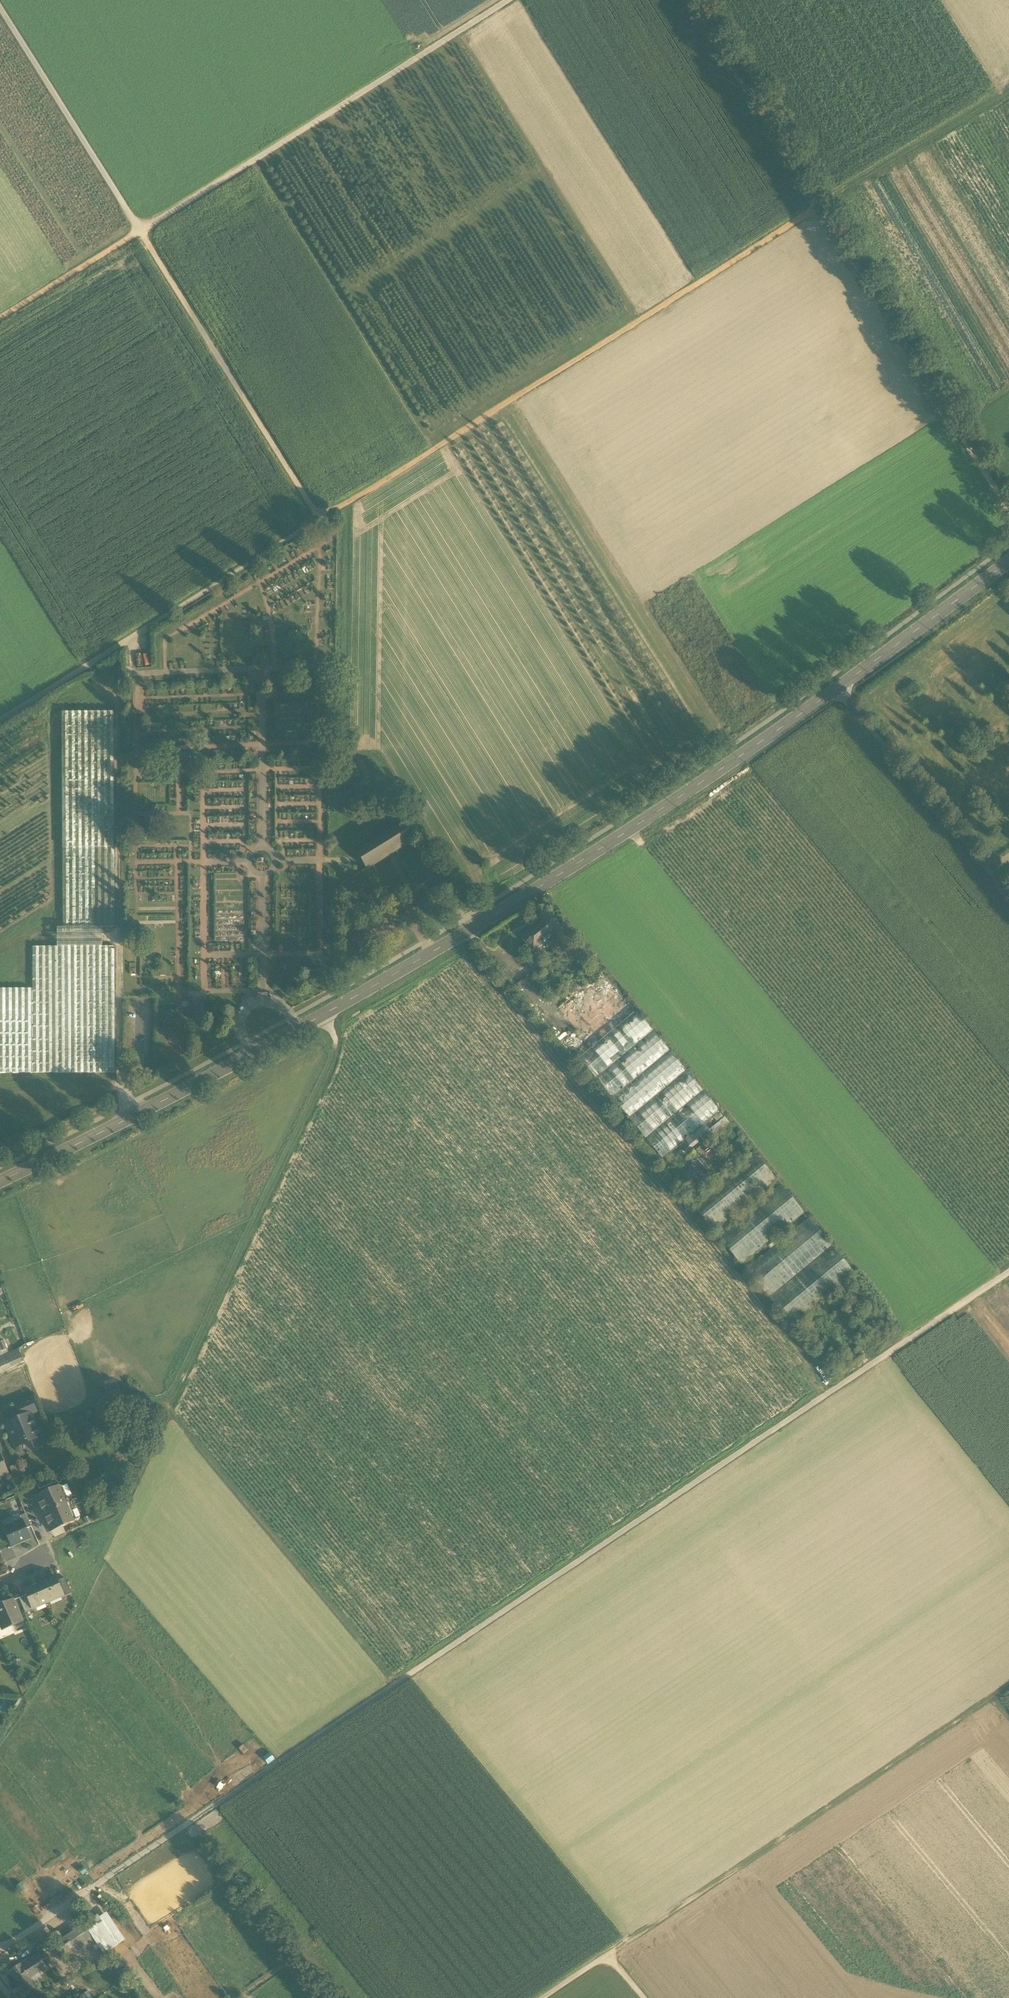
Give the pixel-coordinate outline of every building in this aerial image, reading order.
[(62,712),(62,848),(114,848),(113,712),(62,712)] [(361,849),(372,867),(414,842),(403,823),(361,849)] [(115,928),(114,848),(62,848),(63,928),(102,928),(115,928)] [(372,867),(361,849),(355,852),(367,870),(372,867)] [(522,939),(531,950),(542,940),(544,943),(552,937),(558,945),(568,937),(550,916),(522,939)] [(57,928),(57,947),(102,947),(102,928),(63,928),(57,928)] [(542,940),(531,950),(533,952),(544,943),(542,940)] [(102,947),(57,947),(32,947),(33,989),(0,989),(0,1073),(115,1073),(115,946),(102,947)] [(526,964),(534,974),(544,965),(536,956),(526,964)] [(670,1154),(679,1165),(694,1153),(708,1142),(730,1123),(602,971),(557,1008),(591,1048),(579,1059),(663,1160),(670,1154)] [(195,1019),(208,1019),(208,1005),(195,1005),(195,1019)] [(694,1153),(715,1178),(719,1175),(729,1167),(708,1142),(694,1153)] [(745,1271),(792,1328),(856,1274),(809,1218),(780,1242),(776,1237),(804,1213),(781,1185),(752,1209),(748,1204),(777,1180),(754,1153),(723,1179),(719,1175),(715,1178),(713,1180),(716,1184),(690,1206),(713,1233),(739,1212),(743,1217),(717,1238),(741,1266),(766,1245),(771,1250),(745,1271)] [(24,1362),(19,1349),(8,1354),(0,1357),(0,1371),(24,1362)] [(106,1394),(119,1393),(118,1382),(105,1383),(106,1394)] [(15,1405),(21,1419),(28,1416),(31,1415),(30,1412),(35,1410),(30,1398),(15,1405)] [(5,1422),(16,1447),(28,1442),(37,1438),(40,1437),(36,1427),(33,1428),(28,1416),(21,1419),(13,1422),(12,1419),(5,1422)] [(37,1438),(28,1442),(31,1449),(40,1445),(37,1438)] [(10,1468),(17,1485),(24,1481),(17,1465),(10,1468)] [(53,1484),(50,1478),(37,1484),(40,1490),(53,1484)] [(67,1485),(62,1487),(66,1495),(71,1493),(67,1485)] [(45,1519),(51,1531),(51,1530),(62,1526),(76,1520),(76,1518),(72,1511),(72,1509),(69,1510),(66,1505),(69,1503),(69,1502),(66,1503),(63,1498),(66,1496),(66,1495),(62,1487),(62,1486),(36,1497),(41,1509),(40,1509),(45,1519)] [(72,1511),(76,1518),(81,1516),(77,1509),(72,1511)] [(23,1523),(26,1529),(32,1527),(26,1514),(19,1517),(22,1523),(23,1523)] [(2,1522),(5,1529),(5,1530),(22,1523),(19,1517),(18,1515),(2,1522)] [(4,1530),(11,1546),(29,1538),(26,1529),(23,1523),(22,1523),(5,1530),(5,1529),(4,1529),(4,1530)] [(62,1526),(51,1530),(55,1538),(66,1533),(62,1526)] [(56,1577),(40,1584),(47,1600),(62,1594),(63,1593),(57,1581),(56,1577)] [(62,1594),(64,1597),(71,1594),(65,1578),(57,1581),(63,1593),(62,1594)] [(32,1607),(47,1600),(40,1584),(24,1591),(26,1595),(31,1607),(32,1607)] [(19,1598),(26,1614),(33,1610),(32,1607),(31,1607),(26,1595),(19,1598)] [(2,1628),(22,1620),(13,1600),(0,1606),(0,1625),(2,1628)] [(22,1659),(12,1660),(13,1669),(22,1669),(22,1659)] [(99,1917),(109,1932),(115,1927),(106,1913),(99,1917)] [(104,1954),(118,1945),(109,1932),(99,1917),(98,1915),(85,1924),(93,1936),(92,1937),(97,1944),(104,1954)] [(59,1951),(63,1956),(92,1937),(93,1936),(85,1924),(55,1944),(58,1949),(57,1950),(58,1952),(59,1951)] [(124,1940),(115,1927),(109,1932),(118,1945),(124,1940)] [(83,1953),(97,1944),(92,1937),(63,1956),(67,1962),(82,1952),(83,1953)] [(11,1970),(27,1993),(35,1987),(29,1979),(46,1967),(38,1955),(21,1966),(20,1964),(11,1970)] [(35,1987),(27,1993),(30,1997),(43,1997),(35,1987)]
